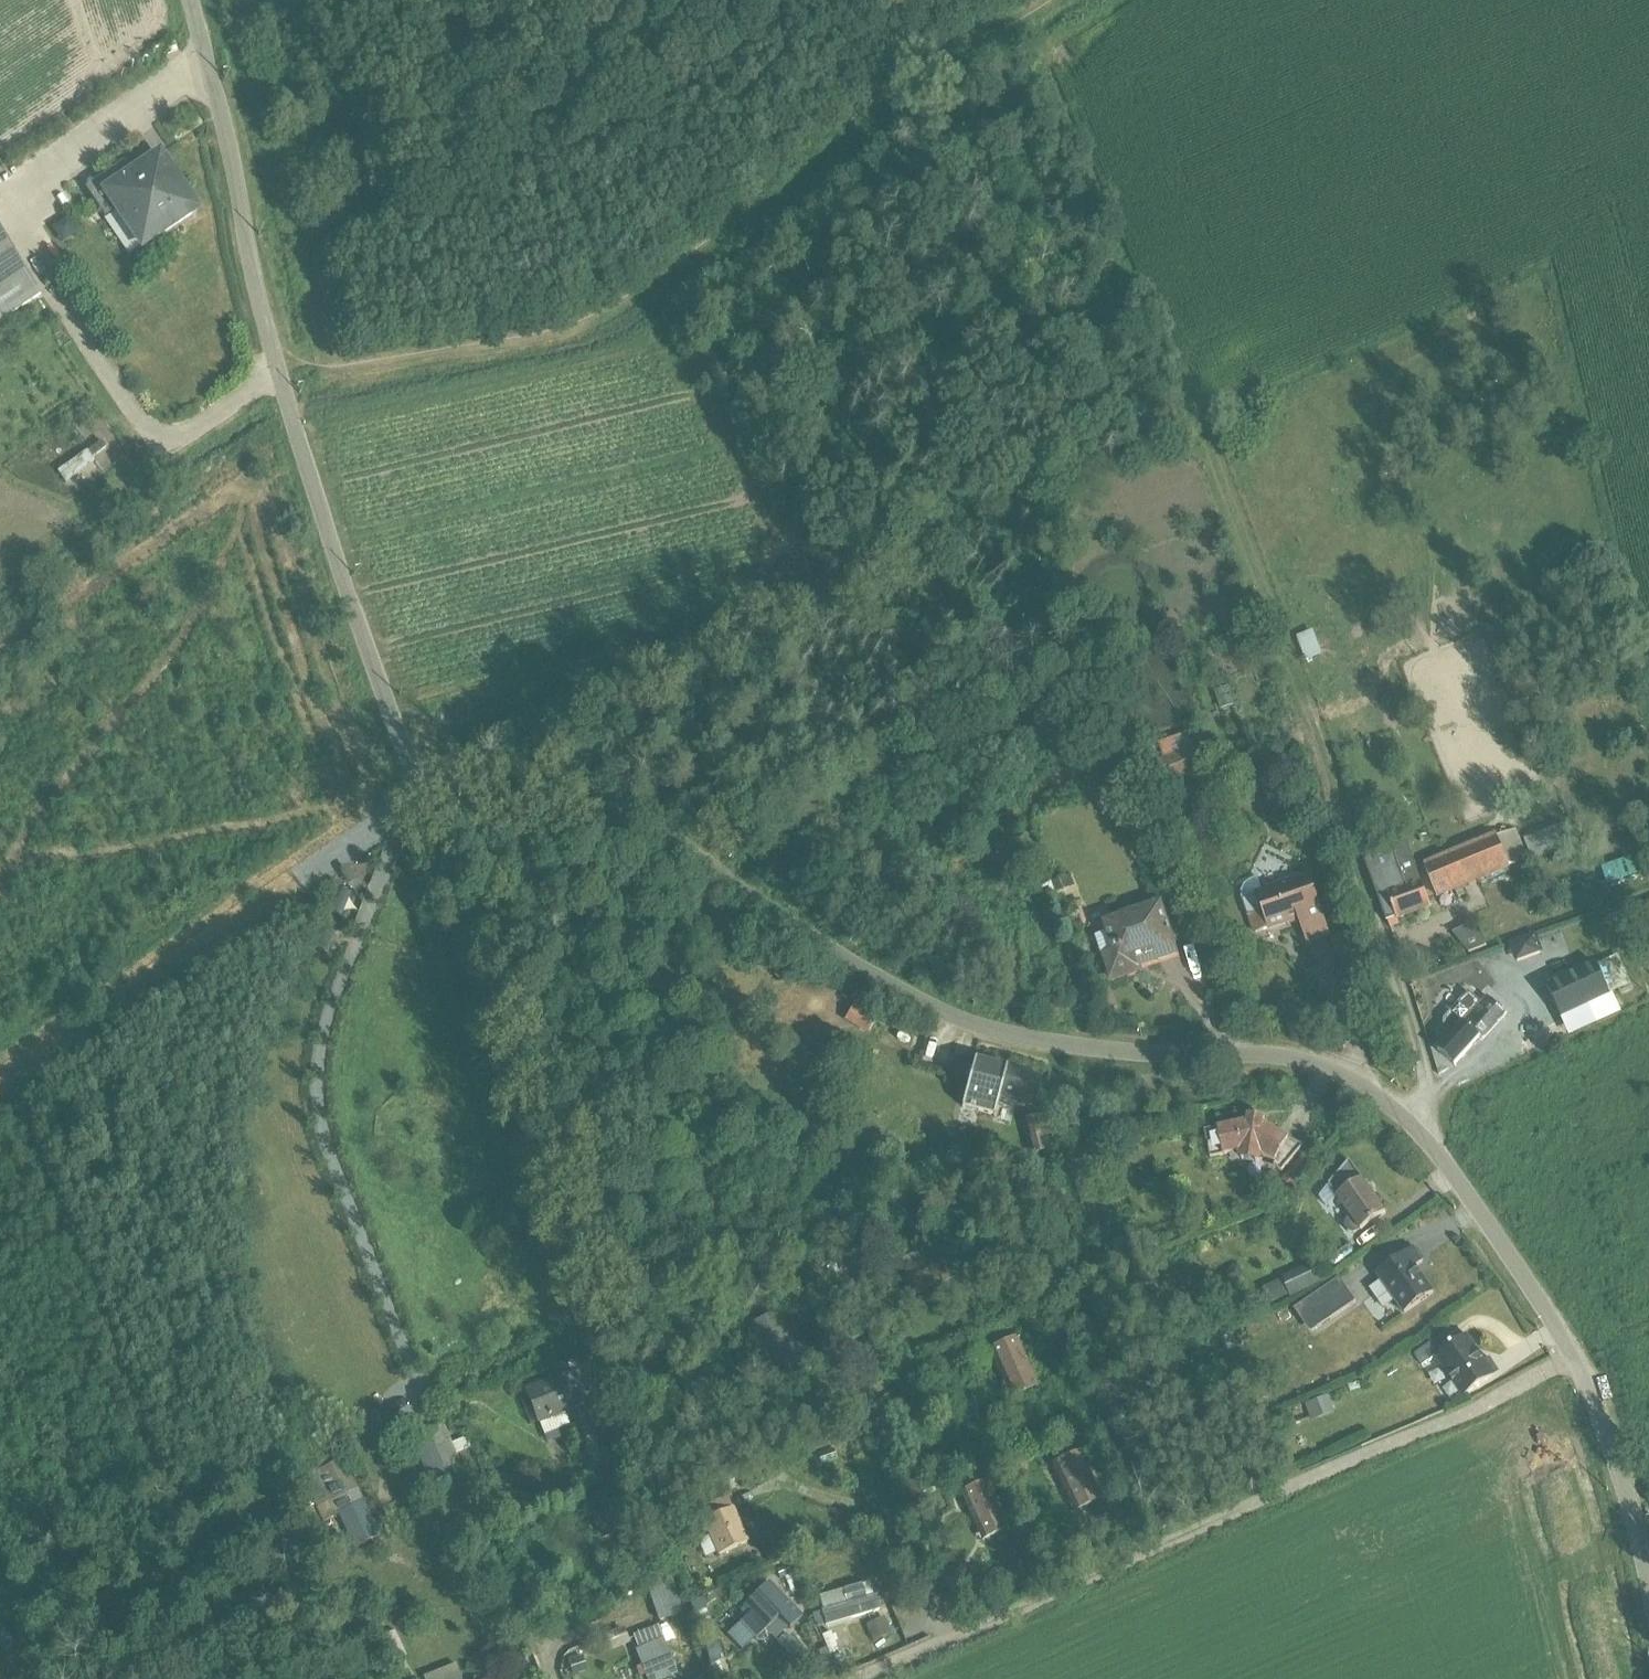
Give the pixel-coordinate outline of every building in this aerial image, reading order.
[(85,190),(105,219),(113,213),(139,251),(197,211),(160,157),(133,175),(124,163),(85,190)] [(41,296),(0,234),(0,323),(41,296)] [(70,481),(100,460),(91,446),(60,468),(70,481)] [(1313,632),(1296,638),(1306,663),(1322,657),(1313,632)] [(1230,689),(1216,693),(1222,711),(1235,706),(1230,689)] [(1203,776),(1204,776),(1192,746),(1164,757),(1164,759),(1149,764),(1161,794),(1176,788),(1179,796),(1206,786),(1203,776)] [(1564,826),(1524,843),(1532,862),(1572,846),(1564,826)] [(1510,868),(1528,860),(1516,831),(1426,869),(1439,901),(1511,871),(1510,868)] [(1397,919),(1398,920),(1430,908),(1406,843),(1366,857),(1389,922),(1397,919)] [(1608,888),(1638,877),(1632,859),(1602,869),(1608,888)] [(1262,891),(1258,879),(1252,881),(1245,886),(1242,893),(1243,901),(1254,935),(1269,930),(1270,933),(1291,925),(1292,927),(1300,924),(1307,943),(1330,935),(1309,875),(1262,891)] [(1049,894),(1054,892),(1055,895),(1074,887),(1070,876),(1046,885),(1049,894)] [(340,891),(330,916),(341,921),(351,895),(340,891)] [(1160,903),(1099,924),(1103,935),(1097,937),(1112,981),(1139,972),(1137,965),(1157,958),(1158,962),(1177,955),(1160,903)] [(1470,926),(1454,935),(1470,955),(1487,948),(1470,926)] [(1360,959),(1351,934),(1331,941),(1340,966),(1360,959)] [(1536,935),(1509,944),(1516,964),(1543,955),(1536,935)] [(1201,942),(1190,943),(1195,977),(1206,976),(1201,942)] [(1569,1035),(1619,1012),(1611,995),(1632,986),(1619,957),(1596,967),(1595,964),(1547,987),(1569,1035)] [(1482,1005),(1470,994),(1446,1021),(1446,1025),(1446,1029),(1453,1036),(1439,1052),(1455,1067),(1480,1039),(1484,1043),(1508,1016),(1488,998),(1482,1005)] [(855,1004),(845,1020),(868,1034),(878,1018),(855,1004)] [(974,1061),(960,1109),(995,1118),(1000,1100),(1034,1108),(1042,1079),(974,1061)] [(1048,1116),(1025,1122),(1034,1157),(1058,1150),(1048,1116)] [(1276,1165),(1275,1169),(1283,1174),(1304,1149),(1263,1126),(1263,1127),(1250,1125),(1250,1124),(1206,1133),(1211,1160),(1224,1158),(1240,1154),(1239,1162),(1262,1165),(1263,1158),(1276,1165)] [(1301,1161),(1282,1183),(1294,1193),(1313,1171),(1301,1161)] [(1319,1200),(1326,1209),(1338,1200),(1350,1218),(1346,1224),(1346,1229),(1349,1234),(1355,1235),(1361,1233),(1387,1215),(1350,1163),(1319,1200)] [(915,1297),(954,1280),(938,1244),(899,1261),(915,1297)] [(1384,1311),(1395,1303),(1404,1317),(1434,1295),(1416,1269),(1423,1264),(1422,1262),(1424,1260),(1417,1251),(1415,1253),(1414,1250),(1375,1276),(1380,1283),(1370,1290),(1384,1311)] [(1273,1309),(1324,1285),(1314,1264),(1282,1279),(1283,1281),(1255,1294),(1262,1309),(1271,1305),(1273,1309)] [(1233,1288),(1247,1280),(1239,1266),(1226,1274),(1233,1288)] [(1341,1280),(1295,1312),(1311,1335),(1357,1304),(1341,1280)] [(1067,1292),(1073,1310),(1086,1306),(1080,1287),(1067,1292)] [(1235,1325),(1243,1321),(1237,1306),(1229,1309),(1230,1312),(1221,1316),(1225,1326),(1234,1323),(1235,1325)] [(779,1318),(751,1330),(770,1376),(798,1364),(779,1318)] [(1423,1368),(1436,1359),(1457,1344),(1450,1332),(1415,1356),(1423,1368)] [(1490,1360),(1485,1364),(1467,1337),(1457,1344),(1436,1359),(1464,1399),(1500,1374),(1490,1360)] [(1038,1387),(1016,1338),(988,1351),(1009,1400),(1038,1387)] [(524,1391),(538,1425),(540,1425),(545,1437),(569,1427),(564,1415),(575,1410),(574,1408),(589,1402),(577,1372),(561,1378),(559,1375),(524,1391)] [(1141,1391),(1136,1380),(1121,1386),(1115,1389),(1119,1398),(1125,1395),(1127,1397),(1141,1391)] [(1305,1403),(1297,1407),(1302,1417),(1309,1414),(1312,1423),(1336,1414),(1330,1397),(1306,1407),(1305,1403)] [(416,1451),(400,1457),(416,1494),(432,1487),(463,1475),(441,1425),(411,1438),(416,1451)] [(362,1466),(349,1472),(339,1451),(328,1457),(332,1465),(316,1474),(327,1495),(313,1502),(324,1523),(364,1503),(353,1481),(366,1475),(362,1466)] [(1102,1500),(1078,1453),(1051,1466),(1074,1514),(1102,1500)] [(715,1471),(722,1487),(739,1480),(732,1464),(715,1471)] [(987,1481),(985,1482),(979,1470),(964,1477),(970,1489),(960,1494),(976,1530),(1004,1518),(987,1481)] [(918,1497),(933,1489),(924,1471),(903,1482),(912,1500),(918,1497)] [(936,1494),(934,1489),(933,1489),(918,1497),(922,1504),(911,1510),(918,1523),(948,1509),(939,1492),(936,1494)] [(716,1554),(717,1557),(749,1544),(733,1508),(732,1509),(727,1498),(712,1505),(712,1504),(698,1510),(704,1522),(702,1523),(708,1537),(698,1542),(705,1559),(716,1554)] [(305,1511),(329,1568),(337,1565),(313,1508),(305,1511)] [(1010,1530),(1004,1518),(976,1530),(982,1543),(1010,1530)] [(661,1580),(658,1572),(645,1577),(647,1585),(645,1585),(659,1623),(682,1615),(669,1577),(661,1580)] [(750,1615),(740,1625),(755,1641),(778,1619),(789,1631),(802,1618),(768,1582),(743,1608),(750,1615)] [(823,1613),(812,1616),(817,1628),(879,1612),(874,1598),(864,1601),(860,1586),(819,1598),(823,1613)] [(710,1612),(695,1616),(709,1664),(710,1664),(724,1659),(710,1612)] [(890,1635),(883,1619),(866,1626),(874,1642),(890,1635)] [(632,1637),(638,1650),(634,1651),(646,1678),(669,1678),(678,1676),(671,1660),(674,1659),(671,1651),(668,1652),(664,1642),(672,1639),(666,1625),(658,1628),(657,1627),(632,1637)] [(0,1638),(0,1651),(1,1653),(14,1647),(7,1634),(0,1638)] [(423,1678),(461,1678),(455,1665),(423,1678)]
